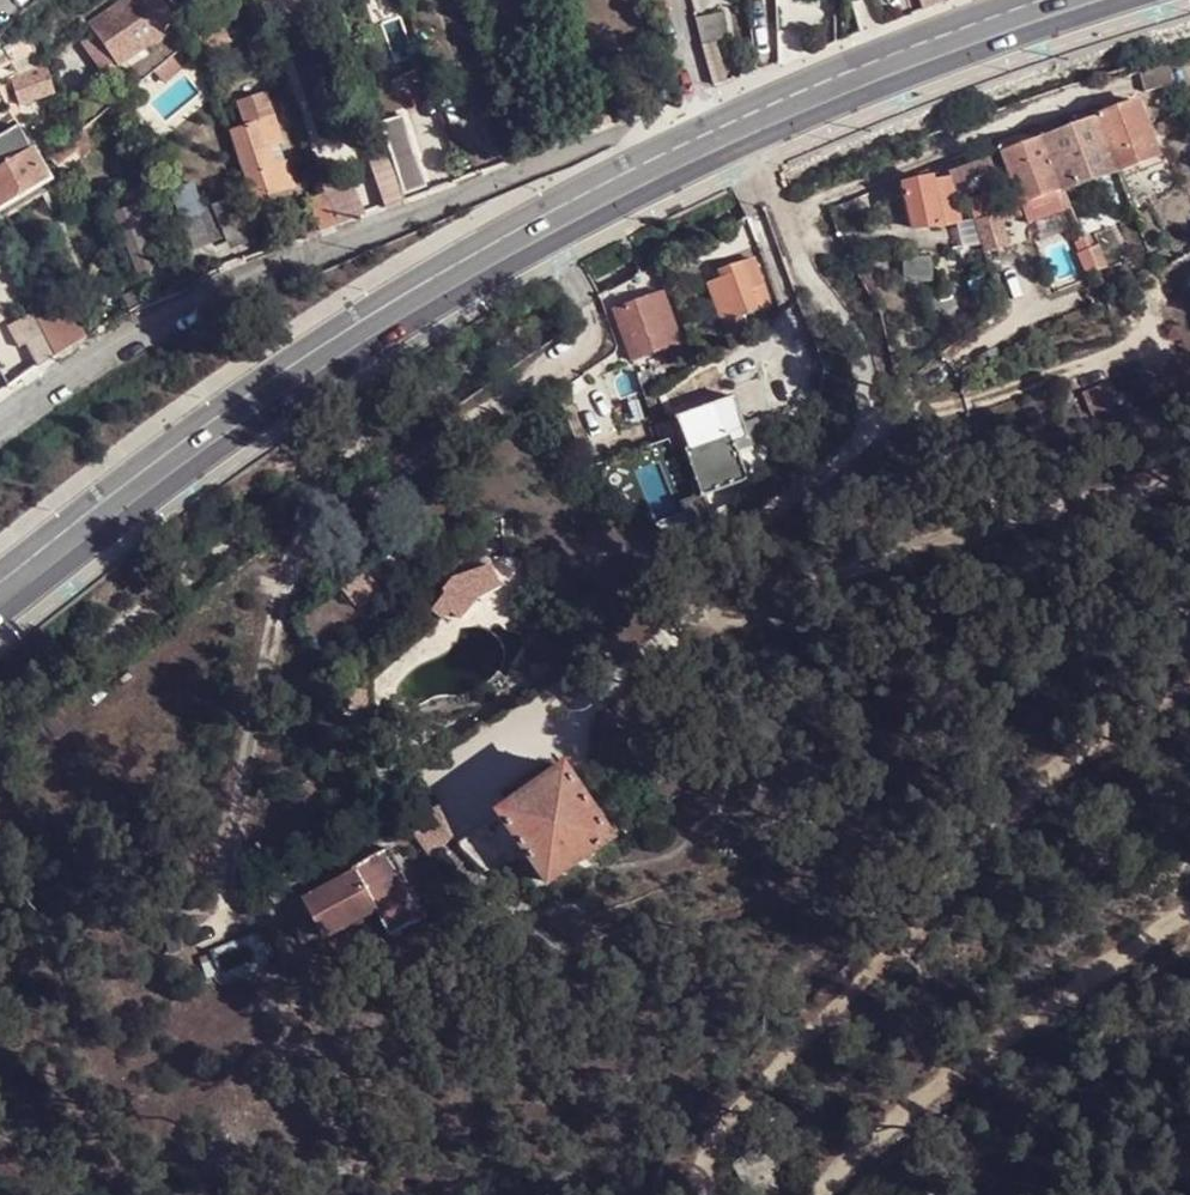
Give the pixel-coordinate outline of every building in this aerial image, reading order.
[(163,33),(140,0),(127,0),(89,25),(93,31),(117,63),(163,33)] [(948,3),(947,0),(920,0),(924,11),(948,3)] [(705,16),(714,45),(730,40),(721,11),(705,16)] [(714,88),(725,83),(714,45),(705,16),(694,20),(714,88)] [(841,41),(862,34),(858,24),(841,31),(841,41)] [(101,73),(117,63),(93,31),(79,41),(101,73)] [(5,45),(12,62),(21,58),(17,47),(18,47),(16,41),(5,45)] [(0,47),(0,67),(12,62),(5,45),(0,47)] [(757,72),(764,69),(762,60),(755,60),(757,72)] [(18,103),(53,91),(43,63),(27,68),(30,76),(22,79),(23,85),(13,88),(18,103)] [(1181,65),(1145,77),(1151,97),(1187,84),(1181,65)] [(228,131),(253,201),(297,186),(288,163),(273,168),(266,147),(281,142),(264,92),(237,102),(245,126),(228,131)] [(1162,154),(1143,99),(1102,114),(1122,169),(1162,154)] [(1102,114),(1046,133),(1066,188),(1122,169),(1102,114)] [(403,200),(426,191),(401,119),(378,124),(387,153),(396,177),(403,200)] [(95,127),(91,122),(82,131),(86,135),(95,127)] [(30,150),(18,125),(0,135),(0,168),(30,150)] [(71,139),(74,151),(90,140),(86,135),(82,131),(71,139)] [(1005,148),(1024,203),(1066,188),(1046,133),(1005,148)] [(67,152),(71,148),(67,143),(63,147),(67,152)] [(44,177),(38,167),(30,150),(0,168),(0,204),(11,197),(24,189),(44,177)] [(377,184),(379,183),(396,177),(387,153),(368,159),(377,184)] [(916,227),(945,223),(962,216),(954,167),(907,183),(915,221),(916,227)] [(31,199),(50,188),(44,177),(24,189),(31,199)] [(386,206),(403,200),(396,177),(379,183),(386,206)] [(909,223),(915,221),(907,183),(902,184),(909,223)] [(1066,188),(1024,203),(991,215),(979,219),(984,236),(1073,205),(1066,188)] [(16,208),(31,199),(24,189),(11,197),(16,208)] [(319,231),(337,224),(327,193),(308,200),(319,231)] [(983,194),(966,200),(974,220),(979,219),(991,215),(983,194)] [(16,208),(11,197),(0,204),(0,218),(16,208)] [(130,207),(143,239),(159,232),(144,199),(130,207)] [(213,205),(225,237),(241,232),(228,199),(213,205)] [(213,205),(198,211),(211,243),(225,237),(213,205)] [(130,207),(115,214),(138,274),(154,268),(143,239),(130,207)] [(1099,267),(1086,236),(1077,241),(1088,272),(1099,267)] [(934,255),(907,259),(910,281),(937,278),(934,255)] [(724,273),(710,277),(720,306),(734,302),(737,314),(723,317),(728,334),(751,326),(746,311),(774,301),(760,256),(722,266),(724,273)] [(650,298),(666,293),(664,287),(648,292),(650,298)] [(681,339),(666,293),(650,298),(648,292),(613,303),(630,349),(643,344),(645,350),(681,339)] [(127,313),(144,304),(138,293),(123,301),(127,313)] [(38,325),(54,357),(87,336),(68,300),(34,317),(38,325)] [(723,317),(737,314),(734,302),(720,306),(723,317)] [(35,369),(54,357),(38,325),(17,334),(35,369)] [(699,491),(684,496),(702,546),(718,530),(706,494),(762,473),(735,395),(675,415),(699,491)] [(434,582),(447,614),(509,588),(496,557),(434,582)] [(614,835),(567,765),(565,766),(533,787),(502,808),(500,810),(546,878),(595,847),(611,837),(614,835)] [(300,777),(309,788),(320,779),(310,768),(300,777)] [(450,809),(458,803),(457,787),(448,785),(439,791),(438,797),(443,806),(450,809)] [(611,837),(595,847),(603,860),(619,849),(611,837)] [(392,846),(355,866),(358,872),(308,900),(326,934),(376,907),(391,934),(428,914),(392,846)] [(297,866),(266,885),(276,900),(307,881),(297,866)]
